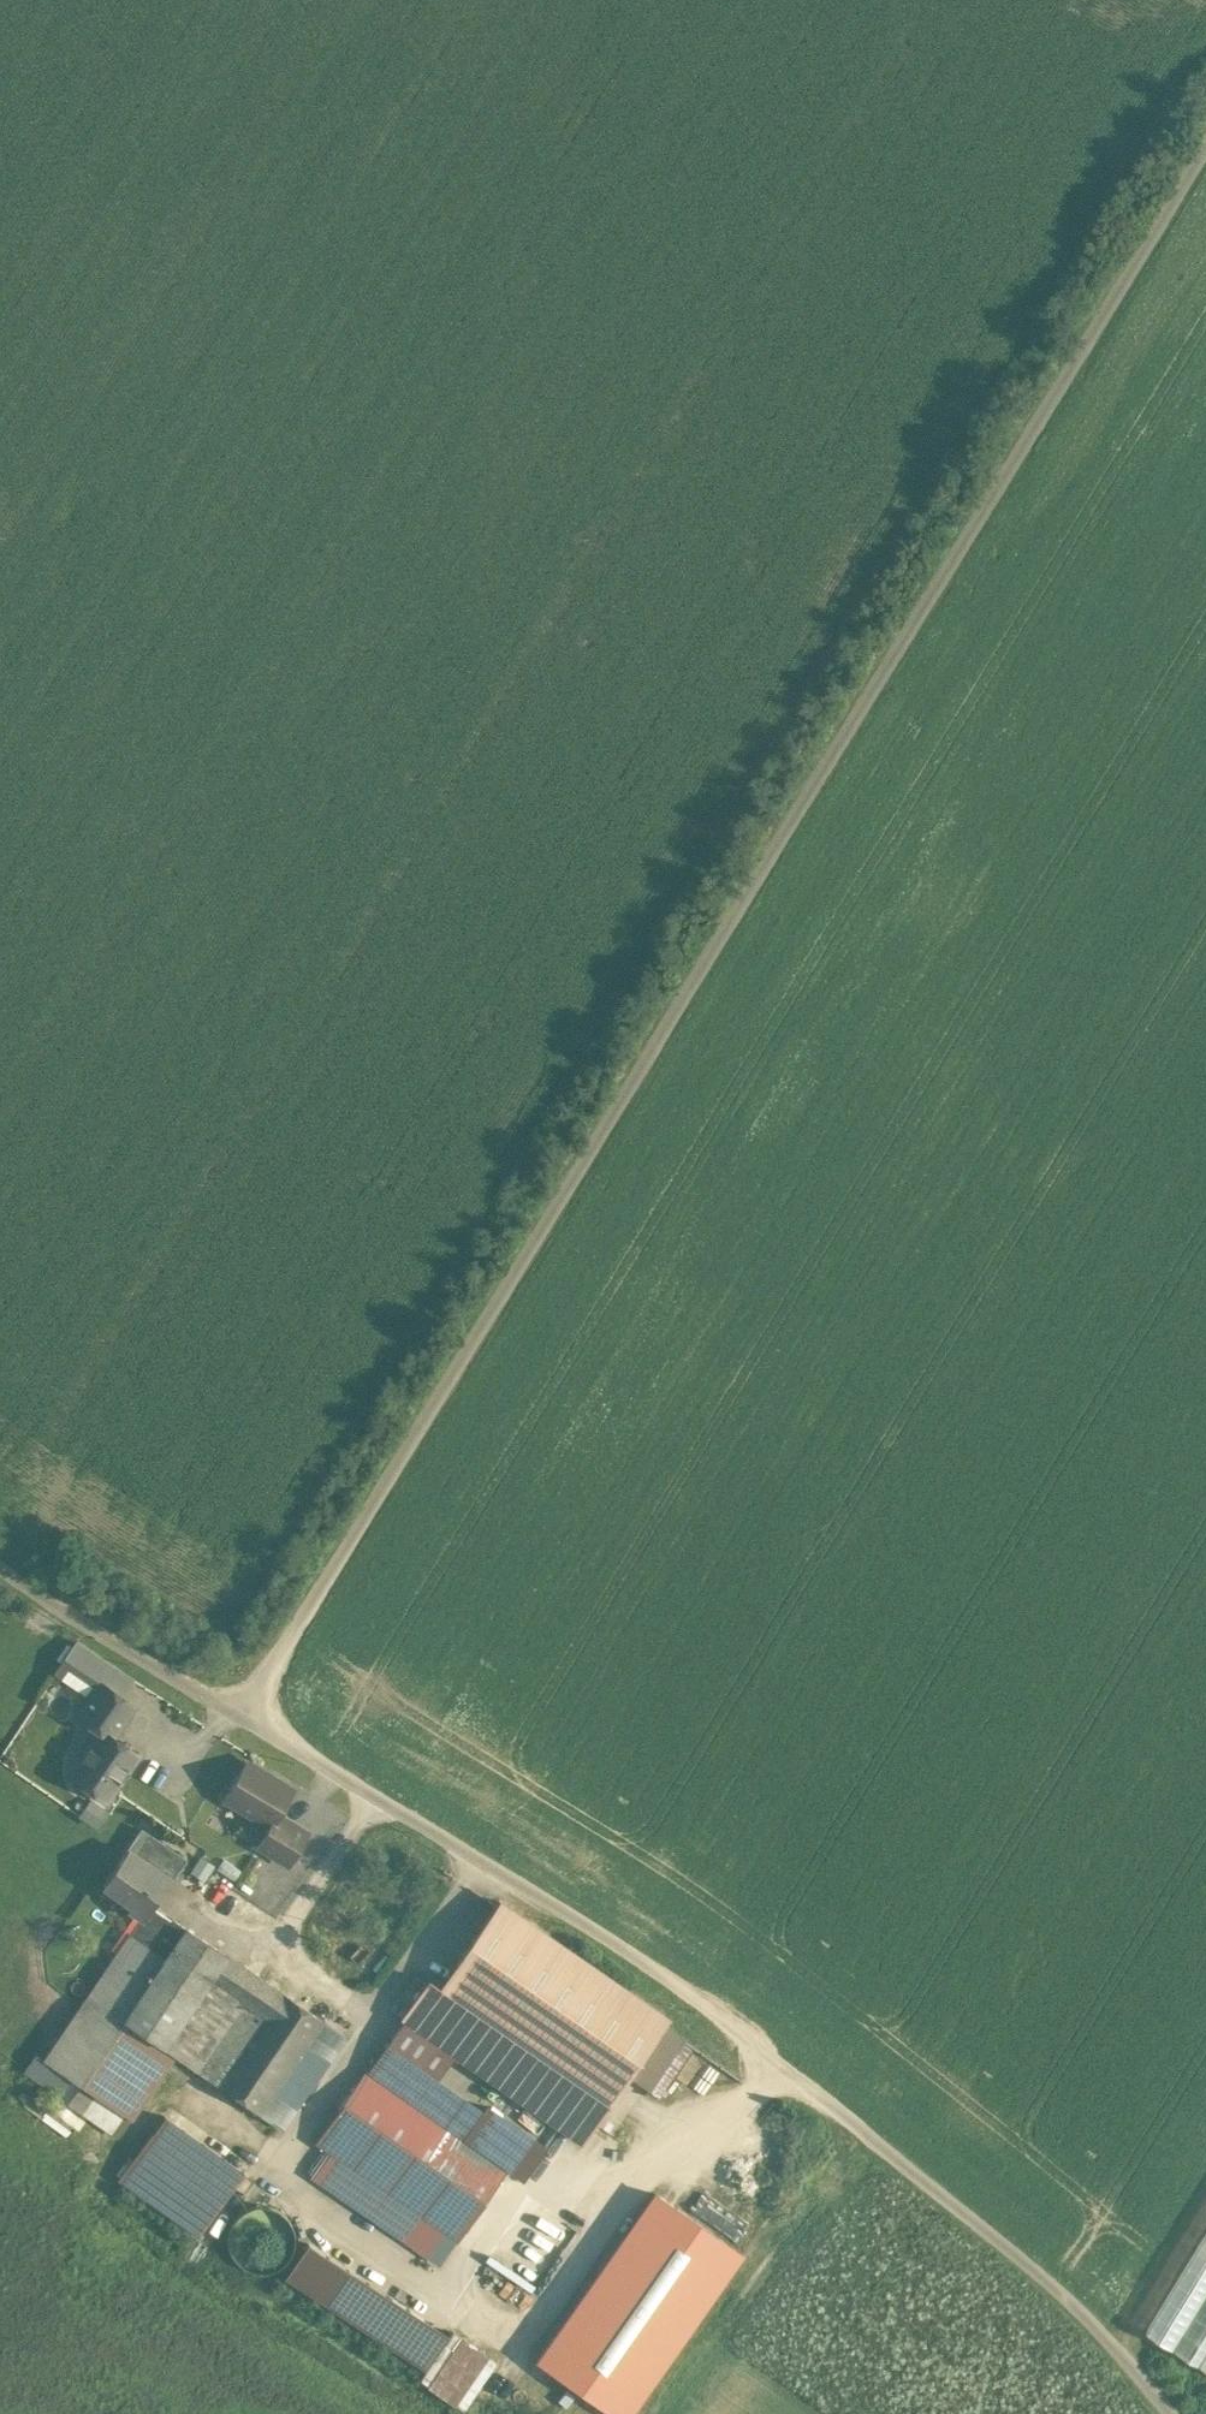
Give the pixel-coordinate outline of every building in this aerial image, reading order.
[(133,1679),(76,1640),(55,1672),(90,1695),(100,1681),(122,1696),(133,1679)] [(122,1696),(100,1681),(90,1695),(77,1714),(99,1729),(100,1727),(112,1735),(133,1703),(122,1696)] [(112,1735),(100,1727),(99,1729),(69,1773),(73,1776),(75,1785),(80,1789),(89,1787),(106,1798),(137,1752),(112,1735)] [(293,1789),(246,1761),(224,1797),(270,1824),(272,1825),(278,1814),(293,1789)] [(84,1794),(71,1812),(92,1826),(104,1809),(84,1794)] [(307,1831),(278,1814),(272,1825),(270,1824),(258,1845),(288,1863),(307,1831)] [(185,1858),(142,1827),(103,1883),(131,1902),(128,1906),(143,1917),(144,1918),(153,1905),(185,1858)] [(212,1905),(190,1890),(183,1900),(205,1915),(212,1905)] [(667,2016),(500,1900),(440,1986),(470,2006),(607,2101),(667,2016)] [(172,1917),(153,1905),(144,1918),(143,1917),(131,1933),(130,1932),(129,1933),(151,1948),(172,1917)] [(151,1948),(129,1933),(44,2059),(82,2085),(117,2035),(122,2028),(127,2020),(136,2026),(162,2044),(207,1977),(228,1991),(245,1966),(172,1917),(151,1948)] [(207,1977),(162,2044),(175,2054),(195,2068),(242,2001),(240,2000),(258,1975),(245,1966),(228,1991),(207,1977)] [(242,2001),(195,2068),(217,2084),(279,1990),(258,1975),(240,2000),(242,2001)] [(430,1978),(402,2017),(443,2045),(470,2006),(440,1986),(430,1978)] [(279,1990),(217,2084),(259,2113),(324,2019),(282,1990),(281,1991),(279,1990)] [(607,2101),(470,2006),(443,2045),(580,2140),(607,2101)] [(324,2019),(259,2113),(265,2117),(260,2125),(275,2136),(345,2034),(324,2019)] [(136,2026),(127,2020),(122,2028),(130,2034),(136,2026)] [(162,2044),(136,2026),(130,2034),(122,2028),(117,2035),(165,2069),(175,2054),(162,2044)] [(165,2069),(117,2035),(82,2085),(131,2118),(165,2069)] [(486,2108),(388,2040),(367,2071),(465,2138),(486,2108)] [(465,2138),(367,2071),(318,2142),(334,2154),(417,2210),(456,2238),(505,2166),(465,2138)] [(548,2144),(490,2102),(486,2108),(465,2138),(505,2166),(507,2165),(525,2177),(548,2144)] [(244,2172),(165,2116),(120,2177),(200,2233),(244,2172)] [(417,2210),(334,2154),(318,2178),(401,2234),(417,2210)] [(525,2364),(607,2413),(625,2413),(730,2244),(634,2186),(525,2364)] [(292,2251),(294,2238),(291,2225),(284,2214),(273,2207),(260,2205),(247,2207),(236,2215),(229,2226),(227,2239),(230,2251),(237,2262),(248,2269),(261,2272),(274,2269),(285,2262),(292,2251)] [(1147,2330),(1205,2366),(1205,2233),(1147,2330)] [(443,2342),(302,2250),(285,2276),(426,2369),(443,2342)]
